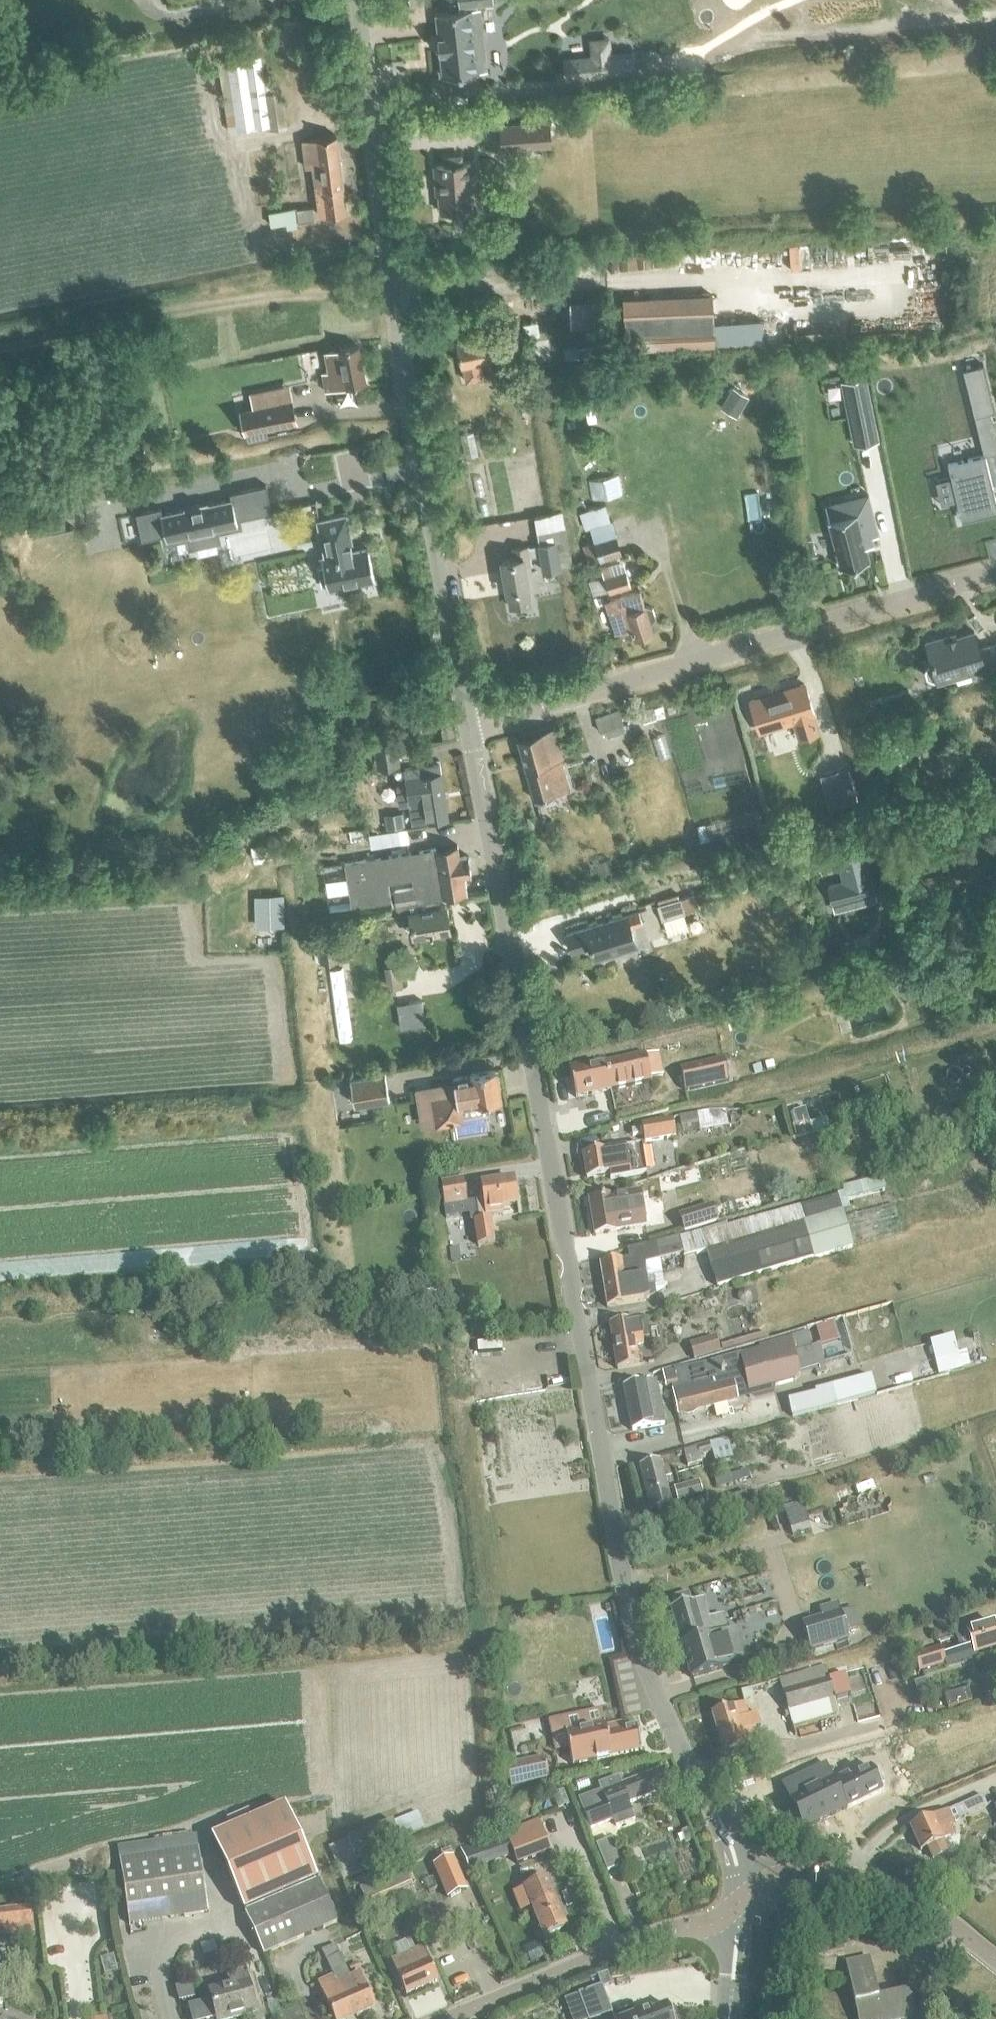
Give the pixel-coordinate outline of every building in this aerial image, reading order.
[(448,1),(450,9),(436,10),(438,34),(437,34),(439,50),(440,50),(443,74),(450,73),(452,89),(476,86),(474,70),(478,70),(476,51),(484,50),(479,5),(477,6),(476,1),(491,0),(457,0),(448,1)] [(591,54),(571,56),(574,77),(595,75),(616,72),(633,71),(631,50),(610,52),(608,37),(590,39),(591,54)] [(219,60),(228,129),(270,123),(271,126),(286,124),(282,89),(277,89),(276,82),(269,83),(270,90),(266,91),(261,54),(219,60)] [(500,123),(502,147),(550,143),(548,119),(500,123)] [(312,164),(315,188),(342,184),(343,184),(336,134),(301,138),(305,165),(312,164)] [(436,165),(440,210),(449,209),(449,214),(466,213),(466,208),(475,207),(471,162),(462,163),(461,154),(444,155),(445,164),(436,165)] [(342,184),(315,188),(318,212),(324,211),(324,213),(346,210),(342,184)] [(269,211),(271,224),(286,222),(287,227),(297,225),(296,220),(314,218),(312,206),(296,208),(296,206),(269,211)] [(712,292),(623,298),(627,352),(715,346),(712,292)] [(594,299),(569,300),(570,325),(595,325),(594,299)] [(457,337),(462,363),(464,363),(468,380),(485,377),(482,359),(494,357),(493,350),(509,347),(506,329),(489,332),(489,331),(457,337)] [(366,383),(358,345),(324,352),(328,372),(322,373),(326,391),(346,387),(366,383)] [(594,345),(579,345),(579,357),(594,356),(594,345)] [(962,368),(963,371),(984,456),(995,453),(995,441),(989,412),(993,411),(982,365),(982,363),(962,368)] [(864,374),(840,379),(853,442),(877,437),(864,374)] [(240,409),(245,434),(297,423),(288,383),(250,391),(249,391),(252,407),(240,409)] [(732,387),(725,399),(741,409),(748,397),(732,387)] [(935,480),(940,503),(956,499),(957,507),(955,507),(956,512),(959,511),(961,519),(995,510),(995,506),(983,454),(946,463),(947,465),(950,477),(935,480)] [(592,499),(622,493),(618,475),(588,481),(592,499)] [(236,519),(272,511),(266,484),(229,492),(231,497),(208,502),(208,501),(183,506),(184,508),(161,512),(160,507),(136,512),(141,539),(164,534),(165,540),(189,534),(189,536),(190,536),(190,534),(212,529),(213,531),(214,531),(213,529),(236,524),(238,524),(236,519)] [(849,513),(828,519),(840,566),(869,559),(863,536),(879,532),(868,491),(845,497),(849,513)] [(594,541),(583,544),(588,562),(622,552),(612,520),(610,520),(605,504),(580,512),(585,529),(590,528),(594,541)] [(322,563),(318,564),(322,582),(326,581),(327,587),(374,577),(368,547),(352,551),(344,515),(318,521),(326,556),(321,557),(322,563)] [(539,545),(532,547),(534,556),(540,555),(543,571),(571,566),(564,527),(536,531),(539,545)] [(513,558),(501,560),(506,590),(507,590),(510,606),(530,603),(527,587),(528,587),(524,563),(529,562),(527,547),(512,550),(513,558)] [(610,563),(602,566),(609,591),(630,585),(623,560),(622,560),(610,563)] [(630,628),(634,639),(653,632),(650,622),(654,616),(652,607),(643,605),(639,590),(604,601),(615,633),(630,628)] [(927,662),(924,669),(926,675),(932,679),(935,678),(936,682),(954,677),(956,682),(970,678),(968,673),(983,668),(985,675),(995,672),(995,643),(994,643),(979,648),(974,630),(956,635),(955,633),(925,642),(930,661),(927,662)] [(749,701),(759,732),(789,722),(795,739),(819,732),(804,684),(749,701)] [(644,722),(665,715),(662,706),(662,705),(658,706),(653,707),(653,706),(650,706),(620,715),(619,711),(579,724),(582,732),(598,727),(599,731),(616,726),(618,732),(625,730),(622,719),(641,713),(644,722)] [(446,728),(440,729),(442,738),(454,735),(451,718),(444,720),(446,728)] [(521,751),(534,799),(570,790),(562,758),(563,758),(554,726),(517,737),(521,751)] [(413,822),(448,816),(439,762),(422,765),(422,764),(419,765),(420,766),(404,768),(413,822)] [(820,775),(830,806),(855,798),(845,767),(820,775)] [(402,812),(386,815),(388,829),(404,826),(402,812)] [(705,823),(696,826),(700,841),(709,839),(708,832),(715,830),(713,821),(705,823)] [(413,878),(414,887),(416,901),(434,898),(465,893),(465,892),(467,891),(464,875),(471,874),(468,855),(459,856),(457,844),(344,862),(348,888),(388,882),(388,881),(413,878)] [(257,847),(249,848),(250,857),(258,856),(257,847)] [(843,881),(827,885),(832,903),(875,892),(863,847),(836,854),(843,881)] [(391,900),(388,882),(348,888),(351,906),(391,900)] [(416,901),(414,887),(395,890),(397,904),(404,903),(406,912),(410,911),(414,935),(449,929),(446,905),(436,907),(434,898),(416,901)] [(657,904),(663,918),(684,911),(684,910),(698,906),(694,894),(680,898),(679,897),(657,904)] [(284,896),(257,896),(257,898),(257,924),(282,924),(284,924),(284,905),(284,896)] [(629,925),(641,921),(638,909),(625,913),(611,918),(566,932),(572,951),(589,946),(592,957),(635,943),(629,925)] [(316,938),(320,963),(338,960),(335,936),(316,938)] [(400,964),(386,966),(389,988),(403,986),(400,964)] [(650,1079),(664,1077),(658,1054),(646,1057),(645,1054),(604,1063),(603,1059),(569,1067),(576,1098),(651,1082),(650,1079)] [(691,1071),(680,1074),(684,1092),(695,1089),(728,1082),(724,1064),(691,1071)] [(454,1076),(456,1093),(434,1097),(438,1121),(462,1117),(460,1105),(476,1102),(476,1103),(500,1099),(495,1069),(470,1073),(471,1073),(454,1076)] [(351,1079),(349,1079),(353,1104),(387,1098),(383,1074),(351,1079)] [(341,1079),(331,1080),(332,1090),(342,1088),(341,1079)] [(695,1114),(679,1117),(681,1128),(697,1125),(695,1114)] [(640,1125),(644,1143),(674,1138),(671,1120),(640,1125)] [(581,1155),(585,1179),(608,1175),(609,1179),(645,1173),(640,1146),(581,1155)] [(682,1170),(670,1174),(674,1185),(686,1181),(682,1170)] [(599,1264),(602,1285),(645,1278),(645,1277),(645,1264),(660,1261),(660,1259),(682,1254),(683,1257),(706,1251),(716,1286),(852,1247),(842,1213),(849,1210),(846,1201),(884,1190),(881,1177),(842,1188),(843,1193),(837,1195),(727,1227),(726,1224),(657,1243),(626,1251),(628,1259),(599,1264)] [(440,1182),(444,1207),(467,1203),(464,1179),(440,1182)] [(474,1220),(478,1246),(494,1243),(490,1215),(502,1213),(501,1207),(516,1205),(513,1180),(481,1185),(484,1200),(476,1201),(478,1219),(474,1220)] [(589,1200),(595,1235),(646,1226),(640,1192),(589,1200)] [(680,1216),(684,1231),(717,1221),(713,1207),(712,1206),(680,1216)] [(457,1248),(449,1250),(451,1263),(459,1262),(457,1248)] [(645,1278),(602,1285),(606,1309),(643,1302),(649,1299),(648,1295),(654,1294),(653,1287),(647,1288),(645,1278)] [(428,1302),(427,1311),(438,1312),(438,1303),(428,1302)] [(638,1365),(635,1345),(641,1344),(637,1320),(610,1325),(618,1369),(638,1365)] [(676,1391),(672,1393),(677,1415),(737,1402),(736,1400),(748,1397),(773,1392),(774,1386),(792,1382),(797,1377),(796,1377),(824,1369),(818,1346),(811,1347),(807,1332),(758,1346),(759,1349),(739,1354),(735,1355),(735,1354),(731,1355),(731,1356),(702,1366),(701,1365),(661,1374),(664,1388),(675,1385),(676,1391)] [(688,1344),(693,1360),(719,1352),(714,1336),(688,1344)] [(787,1401),(791,1417),(875,1395),(871,1377),(814,1392),(815,1394),(787,1401)] [(622,1388),(631,1431),(663,1425),(654,1381),(622,1388)] [(676,1453),(677,1458),(684,1456),(687,1467),(701,1464),(699,1455),(711,1453),(714,1464),(732,1460),(726,1440),(676,1453)] [(638,1467),(650,1511),(671,1506),(659,1462),(638,1467)] [(714,1481),(717,1489),(748,1478),(746,1470),(714,1481)] [(673,1488),(677,1501),(702,1494),(698,1482),(673,1488)] [(746,1493),(725,1499),(728,1510),(749,1504),(746,1493)] [(784,1512),(790,1534),(808,1529),(802,1507),(784,1512)] [(674,1608),(669,1610),(690,1678),(735,1664),(747,1661),(737,1629),(726,1632),(721,1616),(709,1620),(703,1600),(690,1603),(688,1595),(671,1600),(674,1608)] [(801,1623),(810,1652),(848,1640),(845,1632),(859,1627),(853,1609),(839,1613),(836,1603),(819,1609),(821,1617),(801,1623)] [(968,1633),(974,1652),(995,1646),(995,1624),(968,1633)] [(940,1647),(913,1656),(918,1673),(944,1665),(945,1667),(946,1667),(975,1658),(974,1653),(968,1633),(955,1637),(959,1649),(942,1654),(940,1647)] [(823,1666),(777,1680),(791,1728),(831,1716),(838,1714),(834,1702),(833,1698),(827,1680),(823,1666)] [(843,1675),(827,1680),(833,1698),(834,1702),(849,1697),(843,1675)] [(926,1680),(914,1683),(920,1704),(932,1700),(926,1680)] [(972,1684),(970,1690),(973,1695),(979,1697),(984,1694),(986,1688),(983,1683),(977,1681),(972,1684)] [(750,1688),(740,1691),(742,1701),(752,1698),(750,1688)] [(710,1713),(720,1749),(755,1739),(744,1703),(710,1713)] [(604,1724),(565,1733),(572,1766),(641,1751),(636,1728),(623,1731),(622,1726),(605,1729),(604,1724)] [(544,1759),(506,1767),(510,1788),(549,1779),(544,1759)] [(580,1801),(590,1829),(614,1821),(616,1827),(634,1820),(628,1804),(668,1789),(661,1769),(621,1785),(618,1777),(599,1785),(602,1792),(580,1801)] [(828,1772),(791,1784),(809,1833),(879,1808),(867,1775),(837,1786),(832,1770),(828,1772)] [(946,1810),(909,1827),(919,1850),(919,1851),(926,1848),(931,1859),(947,1852),(942,1841),(952,1836),(948,1827),(949,1827),(953,1825),(952,1822),(986,1807),(981,1796),(947,1811),(946,1810)] [(284,1806),(252,1820),(285,1897),(318,1883),(310,1863),(284,1806)] [(328,1847),(342,1880),(361,1872),(355,1855),(424,1828),(417,1812),(328,1847)] [(460,1849),(468,1871),(512,1854),(516,1864),(550,1851),(538,1819),(460,1849)] [(223,1865),(244,1915),(285,1897),(252,1820),(212,1837),(223,1865)] [(197,1836),(118,1848),(119,1860),(122,1877),(126,1907),(129,1924),(208,1913),(206,1896),(199,1848),(197,1836)] [(611,1839),(596,1845),(600,1854),(607,1872),(622,1865),(615,1848),(611,1839)] [(445,1849),(372,1882),(359,1888),(366,1902),(452,1864),(445,1849)] [(534,1912),(542,1935),(566,1926),(555,1899),(547,1878),(524,1887),(534,1912)] [(285,1897),(244,1915),(262,1955),(336,1923),(318,1883),(285,1897)] [(34,1934),(31,1907),(0,1910),(0,1938),(34,1934)] [(810,1934),(816,1958),(843,1953),(838,1929),(810,1934)] [(326,1962),(333,1977),(317,1984),(333,2018),(353,2018),(375,2009),(359,1974),(350,1978),(335,1945),(322,1951),(327,1961),(326,1962)] [(390,1961),(406,1995),(437,1981),(422,1947),(390,1961)] [(101,1960),(104,1975),(118,1972),(114,1957),(101,1960)] [(857,2018),(911,2018),(914,2018),(909,1992),(877,1999),(868,1958),(846,1963),(857,2018)] [(357,1963),(348,1967),(351,1973),(360,1969),(357,1963)] [(188,2006),(191,2018),(216,2018),(230,2018),(255,2012),(245,1976),(230,1980),(232,1988),(209,1994),(211,2000),(188,2006)] [(192,1984),(176,1988),(180,2002),(196,1998),(192,1984)] [(621,2018),(677,2018),(673,2009),(668,2011),(667,2006),(652,2012),(650,2008),(621,2018)]
